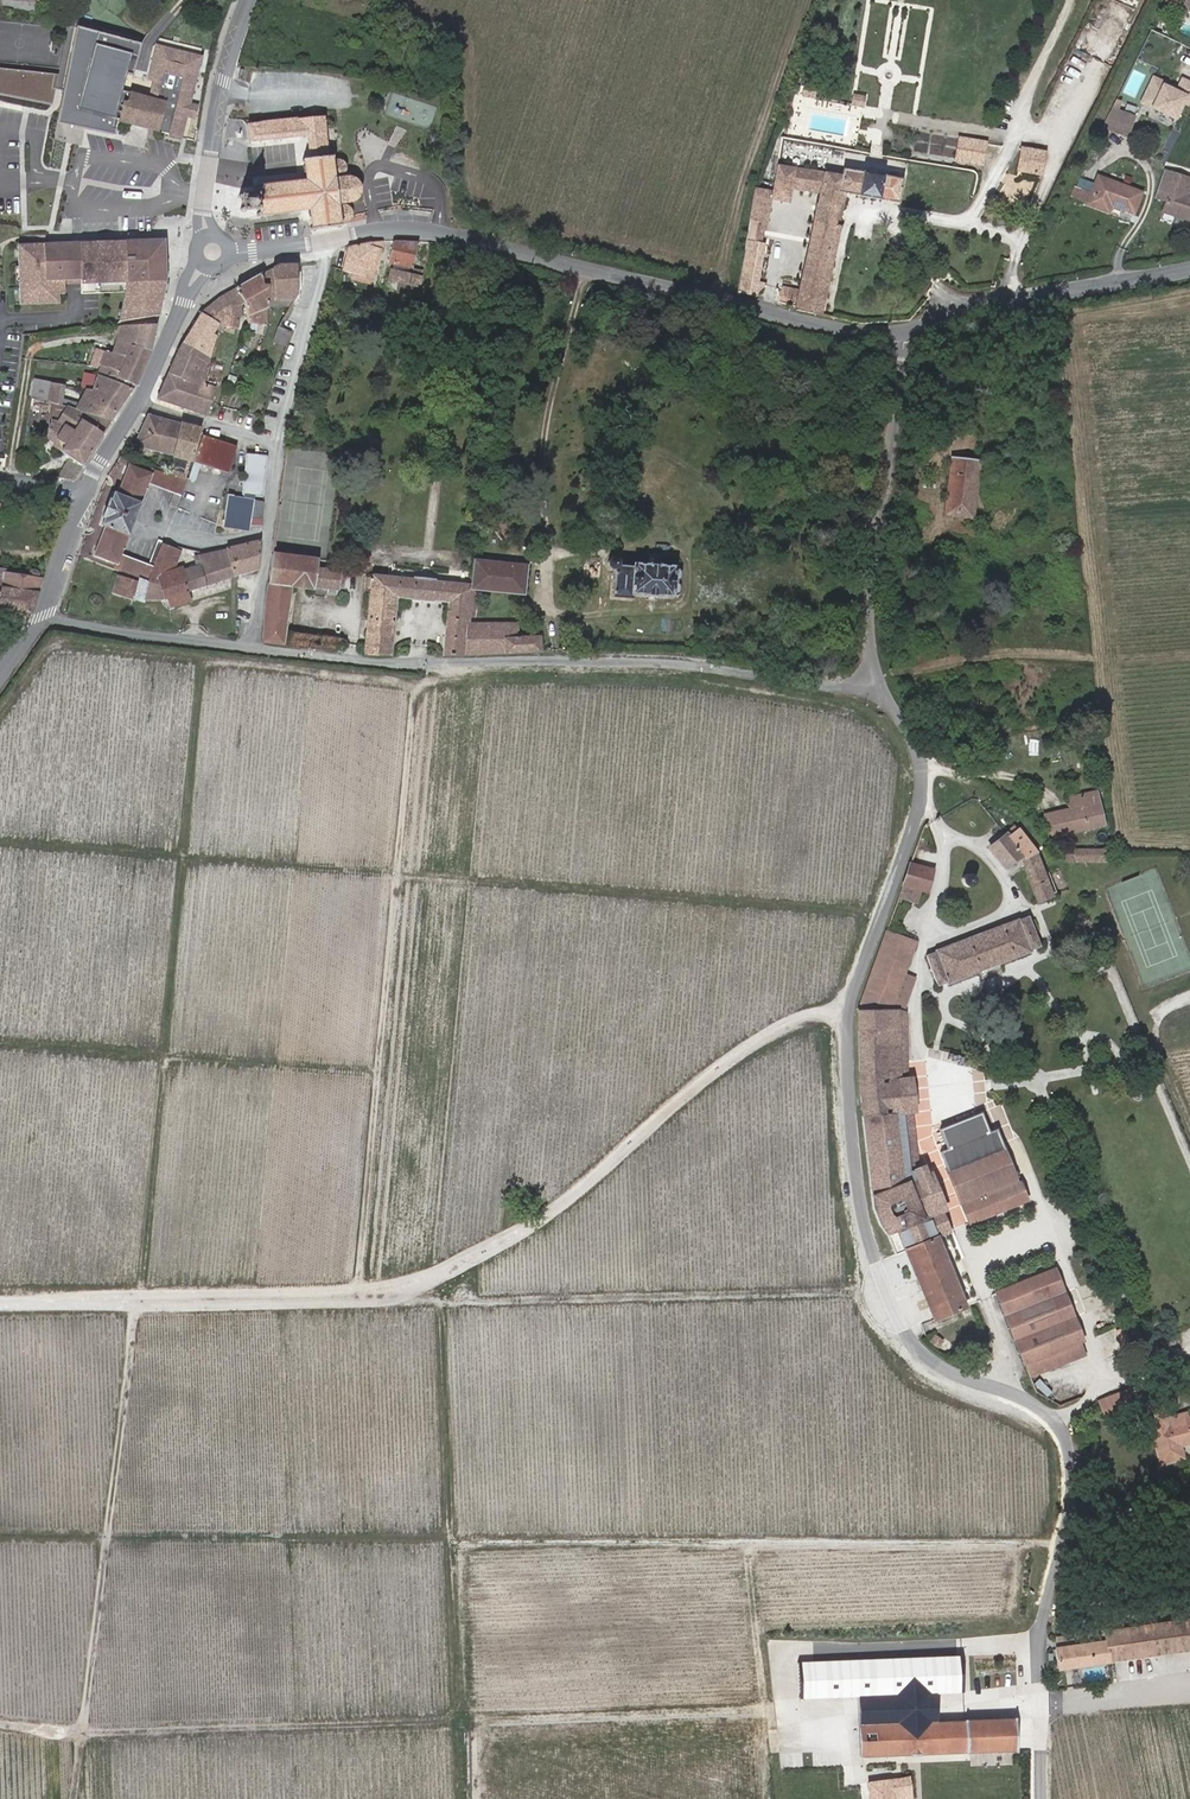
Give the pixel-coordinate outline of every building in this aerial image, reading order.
[(40,16),(43,0),(0,0),(0,8),(40,16)] [(1096,2),(1130,18),(1138,0),(1097,0),(1096,2)] [(91,39),(76,35),(58,131),(77,135),(116,143),(119,129),(181,144),(187,121),(196,123),(198,114),(189,112),(199,70),(195,64),(165,56),(158,60),(151,88),(156,89),(152,106),(124,98),(128,82),(134,83),(142,52),(91,39)] [(91,39),(142,52),(143,49),(92,35),(91,39)] [(53,112),(56,96),(52,96),(54,82),(0,77),(0,102),(53,112)] [(1145,105),(1178,121),(1186,104),(1189,106),(1189,84),(1186,82),(1181,92),(1180,95),(1174,93),(1176,90),(1157,81),(1145,105)] [(817,94),(805,92),(804,101),(815,103),(817,94)] [(865,103),(853,102),(851,110),(863,112),(865,103)] [(1118,105),(1105,132),(1129,141),(1137,122),(1119,115),(1123,107),(1118,105)] [(312,141),(314,163),(335,162),(331,122),(273,127),(272,121),(265,122),(254,123),(256,144),(312,141)] [(956,165),(982,169),(985,150),(958,146),(956,165)] [(1041,179),(1044,160),(1021,156),(1018,175),(1041,179)] [(335,162),(314,163),(308,164),(309,185),(259,190),(258,197),(246,198),(247,214),(260,214),(261,221),(314,216),(317,236),(343,233),(345,230),(352,227),(353,221),(351,219),(346,218),(340,217),(340,213),(350,211),(360,203),(362,199),(360,191),(351,185),(336,183),(336,179),(346,178),(348,174),(348,169),(345,166),(335,162)] [(799,309),(797,315),(821,321),(841,224),(836,223),(841,201),(898,208),(902,186),(842,176),(842,182),(776,170),(774,184),(772,198),(771,206),(790,208),(791,194),(820,199),(799,309)] [(1189,225),(1189,197),(1186,196),(1187,193),(1189,194),(1189,183),(1166,173),(1157,196),(1171,202),(1165,215),(1189,225)] [(1097,181),(1091,197),(1087,208),(1106,215),(1109,209),(1133,217),(1141,197),(1097,181)] [(1087,208),(1091,197),(1075,192),(1070,201),(1087,208)] [(753,202),(771,206),(772,198),(755,196),(753,202)] [(771,206),(753,202),(750,226),(747,245),(741,295),(753,297),(758,246),(766,247),(771,206)] [(456,213),(456,206),(441,206),(440,217),(456,217),(456,213)] [(368,267),(379,269),(384,243),(375,242),(373,243),(368,267)] [(350,249),(344,277),(361,281),(364,266),(368,267),(373,243),(350,249)] [(414,271),(419,247),(396,244),(392,266),(414,271)] [(166,249),(19,256),(22,316),(61,314),(61,306),(67,306),(67,291),(83,290),(84,304),(127,302),(122,330),(162,324),(168,290),(166,249)] [(361,281),(376,284),(379,269),(368,267),(364,266),(361,281)] [(299,283),(299,271),(281,273),(264,281),(264,284),(265,285),(266,289),(272,289),(272,294),(272,296),(272,301),(272,302),(271,303),(299,298),(299,295),(299,294),(299,292),(299,288),(299,283)] [(392,285),(421,292),(423,282),(394,275),(392,285)] [(271,312),(271,303),(272,302),(272,301),(272,296),(272,294),(272,289),(266,289),(265,285),(264,284),(264,281),(240,295),(249,307),(250,310),(250,311),(253,320),(252,322),(263,320),(270,323),(270,321),(271,319),(270,319),(271,312)] [(792,300),(794,285),(781,284),(780,299),(792,300)] [(245,308),(249,307),(240,295),(231,300),(221,306),(204,321),(209,323),(225,328),(227,329),(233,331),(234,327),(239,327),(245,308)] [(294,307),(299,298),(271,303),(271,312),(294,307)] [(250,328),(270,329),(270,328),(270,327),(270,324),(270,323),(263,320),(252,322),(250,328)] [(190,342),(186,350),(198,356),(198,357),(196,363),(200,364),(203,365),(205,362),(215,365),(222,349),(227,337),(224,333),(226,330),(227,329),(225,328),(209,323),(204,321),(200,326),(190,342)] [(283,329),(274,347),(290,353),(296,337),(295,336),(294,335),(292,335),(283,329)] [(138,353),(155,359),(159,333),(123,333),(122,336),(124,337),(120,361),(129,365),(130,365),(130,366),(131,364),(135,357),(138,353)] [(271,354),(288,360),(288,358),(290,353),(274,347),(271,354)] [(169,409),(209,419),(216,400),(217,396),(217,395),(219,392),(206,387),(213,368),(215,365),(205,362),(203,365),(200,364),(196,363),(198,357),(198,356),(186,350),(181,357),(170,380),(157,406),(168,409),(169,409)] [(129,365),(120,361),(110,357),(106,355),(106,356),(102,365),(101,366),(98,374),(100,374),(97,380),(101,382),(106,384),(131,395),(132,396),(135,397),(140,389),(155,359),(138,353),(135,357),(131,364),(130,366),(130,365),(129,365)] [(101,382),(97,380),(91,397),(89,396),(84,395),(77,416),(80,416),(80,418),(113,428),(135,397),(132,396),(131,395),(106,384),(101,382)] [(52,387),(38,384),(34,402),(49,407),(52,387)] [(60,389),(52,387),(49,407),(57,409),(61,389),(60,389)] [(80,416),(77,416),(76,415),(57,409),(49,407),(42,445),(60,449),(62,447),(68,450),(63,458),(82,474),(113,428),(80,418),(80,416)] [(163,461),(168,426),(148,421),(134,452),(163,461)] [(173,464),(183,430),(168,426),(163,461),(173,464)] [(183,430),(173,464),(191,469),(196,454),(201,435),(183,430)] [(202,442),(193,467),(228,479),(237,455),(202,442)] [(58,454),(63,458),(68,450),(62,447),(60,449),(58,454)] [(261,473),(267,474),(269,468),(250,462),(248,469),(261,473)] [(248,469),(241,499),(262,501),(267,474),(261,473),(248,469)] [(117,570),(120,561),(148,489),(151,480),(129,473),(118,502),(115,501),(112,508),(109,507),(102,525),(105,526),(103,534),(105,536),(95,562),(117,570)] [(169,481),(159,477),(153,475),(151,480),(148,489),(174,498),(181,501),(183,496),(184,494),(185,489),(186,487),(169,481)] [(953,509),(948,509),(946,533),(975,536),(981,477),(958,475),(957,484),(951,484),(949,503),(953,503),(953,509)] [(183,496),(181,501),(177,512),(186,514),(193,497),(184,494),(183,496)] [(176,514),(177,512),(181,501),(174,498),(170,511),(176,514)] [(229,510),(256,512),(257,507),(258,502),(261,503),(262,501),(241,499),(240,503),(243,504),(242,508),(236,507),(237,502),(230,500),(229,510)] [(254,523),(256,512),(229,510),(226,529),(253,532),(254,523)] [(263,524),(264,512),(256,512),(254,523),(263,524)] [(340,590),(342,576),(342,575),(349,520),(280,513),(269,589),(268,596),(267,600),(267,602),(265,638),(264,647),(287,650),(294,591),(315,594),(316,590),(340,592),(340,590)] [(234,576),(235,582),(259,574),(262,544),(228,555),(228,557),(234,574),(234,575),(234,576)] [(163,550),(163,549),(158,548),(149,571),(154,573),(158,564),(163,550)] [(234,574),(228,557),(210,562),(197,566),(199,573),(190,576),(188,569),(176,572),(181,558),(165,552),(154,573),(152,579),(152,580),(150,585),(149,587),(141,608),(146,609),(147,604),(167,602),(170,611),(190,605),(188,595),(235,582),(234,576),(234,575),(234,574)] [(619,560),(614,560),(612,563),(611,566),(613,570),(615,573),(616,575),(612,602),(634,605),(635,601),(672,606),(673,603),(682,604),(684,594),(679,594),(680,586),(685,587),(686,580),(678,579),(679,573),(640,568),(639,573),(627,571),(626,569),(625,564),(623,561),(619,560)] [(152,579),(154,573),(149,571),(120,561),(117,570),(115,575),(120,577),(129,580),(141,584),(149,587),(150,585),(152,580),(152,579)] [(474,601),(474,602),(526,602),(527,572),(526,572),(487,570),(484,570),(476,570),(475,585),(475,587),(474,591),(474,597),(474,601)] [(590,582),(599,582),(599,573),(590,573),(590,582)] [(475,587),(375,579),(373,592),(368,657),(397,658),(401,603),(455,606),(452,658),(453,658),(471,657),(471,654),(472,628),(472,624),(472,622),(472,616),(472,615),(474,602),(474,601),(474,597),(474,591),(475,587)] [(43,591),(38,590),(38,587),(36,583),(32,582),(29,584),(27,588),(0,584),(0,617),(25,621),(32,622),(36,614),(37,610),(42,596),(43,591)] [(114,599),(132,605),(138,589),(119,583),(114,599)] [(141,608),(149,587),(141,584),(135,606),(141,608)] [(527,658),(542,658),(542,642),(519,642),(519,629),(472,628),(471,654),(471,657),(476,657),(527,658)] [(1100,788),(1072,797),(1075,808),(1050,816),(1057,836),(1109,819),(1100,788)] [(1044,906),(1064,899),(1057,878),(1053,879),(1051,879),(1048,869),(1045,861),(1044,857),(1027,833),(1027,834),(1017,840),(1000,852),(1014,872),(1029,862),(1044,906)] [(1077,861),(1085,862),(1085,847),(1077,847),(1077,861)] [(1089,848),(1085,847),(1085,862),(1109,863),(1110,849),(1094,848),(1090,848),(1089,848)] [(1112,849),(1110,849),(1109,863),(1112,863),(1117,863),(1118,851),(1118,850),(1112,849)] [(914,867),(909,882),(922,887),(931,890),(938,868),(916,861),(914,867)] [(978,870),(973,870),(970,873),(967,876),(967,880),(968,883),(970,886),(975,887),(979,886),(982,885),(985,881),(985,878),(983,873),(978,870)] [(922,887),(909,882),(905,893),(917,898),(922,887)] [(942,950),(934,952),(943,980),(944,980),(951,978),(952,980),(1036,953),(1035,950),(1040,949),(1042,948),(1037,930),(1035,920),(1028,922),(1027,920),(941,947),(942,950)] [(864,1017),(869,1067),(895,1065),(891,1013),(894,1013),(898,1002),(909,971),(913,958),(920,938),(892,929),(864,1008),(864,1017)] [(920,975),(909,971),(898,1002),(910,1006),(920,975)] [(869,1067),(882,1216),(884,1224),(895,1223),(889,1231),(890,1242),(898,1248),(908,1247),(913,1241),(916,1247),(944,1235),(935,1214),(944,1210),(950,1208),(935,1173),(924,1178),(918,1101),(922,1101),(918,1067),(914,1067),(910,1006),(898,1002),(894,1013),(891,1013),(895,1065),(869,1067)] [(991,1112),(948,1128),(957,1147),(949,1150),(970,1199),(978,1220),(991,1215),(1023,1201),(1033,1197),(1026,1178),(1006,1128),(998,1131),(991,1112)] [(953,1231),(944,1210),(935,1214),(944,1235),(946,1234),(953,1231)] [(946,1234),(914,1248),(943,1318),(976,1304),(946,1234)] [(1061,1350),(1095,1336),(1068,1274),(1068,1272),(1065,1266),(1057,1269),(1054,1270),(1009,1290),(1045,1372),(1066,1363),(1061,1350)] [(1097,1341),(1095,1336),(1061,1350),(1066,1363),(1068,1362),(1100,1349),(1097,1341)] [(1142,1390),(1146,1403),(1157,1400),(1153,1387),(1142,1390)] [(1146,1403),(1142,1390),(1111,1400),(1115,1415),(1147,1405),(1146,1403)] [(1189,1458),(1189,1413),(1177,1417),(1170,1398),(1156,1403),(1155,1404),(1174,1463),(1189,1458)] [(1078,1664),(1189,1647),(1189,1617),(1073,1635),(1078,1664)] [(964,1693),(961,1656),(803,1662),(803,1700),(861,1698),(861,1722),(941,1718),(940,1694),(964,1693)] [(861,1722),(861,1757),(1013,1750),(1012,1714),(941,1718),(861,1722)] [(1014,1754),(978,1752),(977,1762),(1013,1764),(1014,1754)] [(903,1762),(867,1769),(871,1786),(868,1789),(870,1798),(911,1798),(903,1762)]
